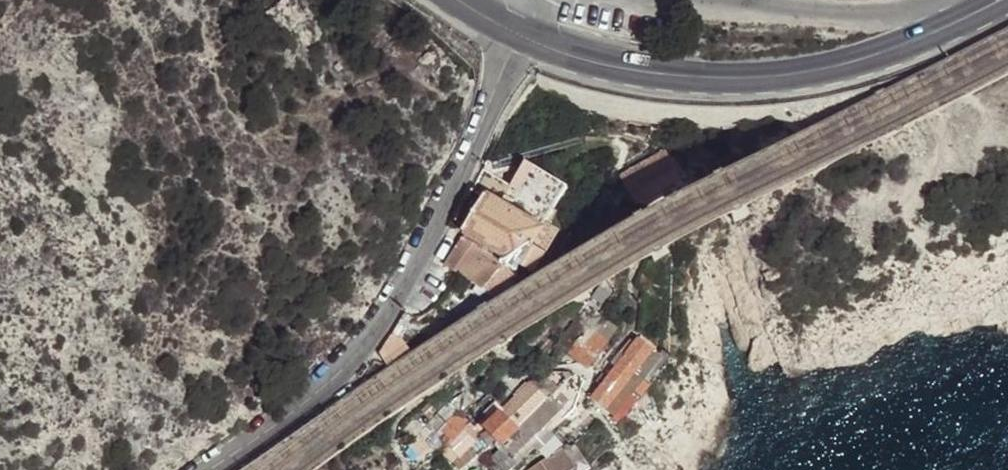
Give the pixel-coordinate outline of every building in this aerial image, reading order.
[(670,167),(658,151),(618,175),(630,194),(670,167)] [(471,195),(454,227),(488,245),(526,264),(560,207),(515,183),(500,209),(474,196),(471,195)] [(468,283),(487,250),(460,237),(443,270),(468,283)] [(476,287),(507,277),(527,266),(526,264),(488,245),(487,250),(468,283),(476,287)] [(597,318),(575,341),(588,351),(609,329),(597,318)] [(642,335),(590,394),(608,411),(661,354),(642,335)] [(563,362),(476,423),(491,445),(512,430),(520,439),(559,409),(549,395),(577,370),(563,362)] [(456,429),(440,442),(459,468),(475,455),(456,429)] [(532,469),(574,469),(559,449),(532,469)]
